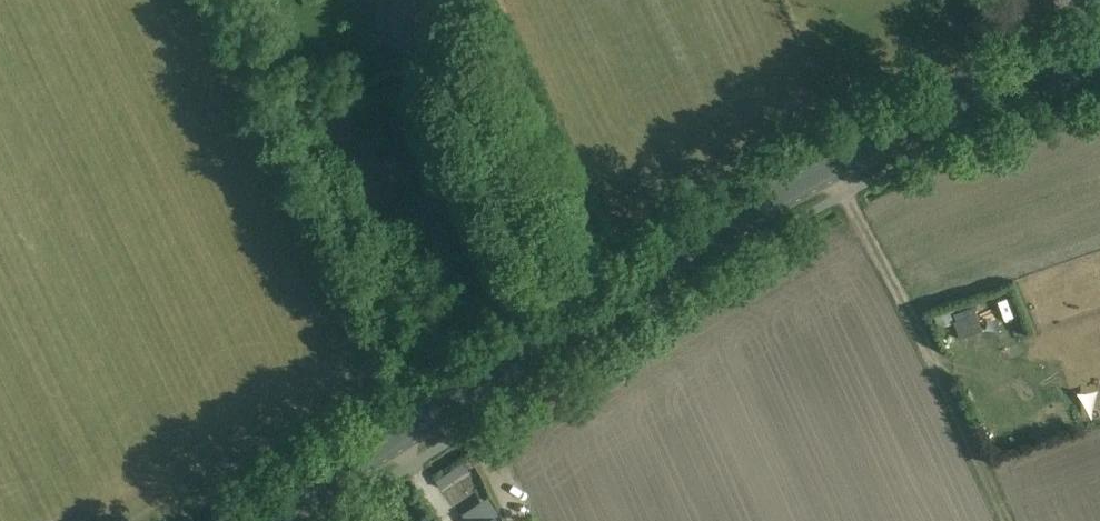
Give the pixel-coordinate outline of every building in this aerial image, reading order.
[(958,321),(955,313),(954,309),(933,316),(938,328),(952,323),(958,321)]
